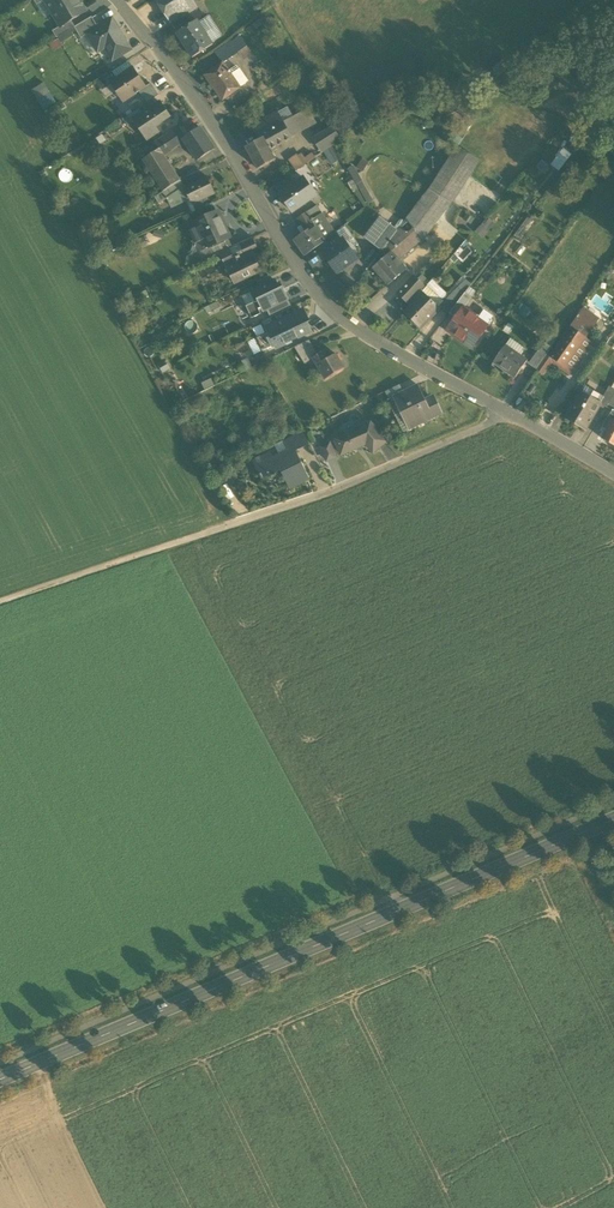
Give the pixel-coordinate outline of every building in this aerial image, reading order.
[(37,4),(36,5),(45,18),(53,13),(45,0),(44,0),(37,4)] [(53,13),(74,0),(45,0),(53,13)] [(79,0),(74,0),(53,13),(61,26),(71,20),(86,11),(83,5),(81,5),(79,2),(80,1),(79,0)] [(170,21),(196,3),(194,0),(156,0),(170,21)] [(78,33),(81,38),(87,34),(87,33),(98,27),(92,16),(75,26),(74,27),(78,33)] [(210,16),(199,23),(211,42),(223,35),(210,16)] [(113,60),(131,49),(112,18),(98,27),(87,33),(87,34),(97,51),(98,52),(105,48),(113,60)] [(52,31),(57,37),(58,37),(74,27),(75,26),(71,20),(61,26),(52,31)] [(177,34),(192,57),(213,44),(211,42),(199,23),(197,21),(177,34)] [(74,27),(58,37),(62,43),(78,33),(74,27)] [(90,55),(97,51),(87,34),(81,38),(80,38),(90,55)] [(240,36),(231,41),(238,52),(243,60),(252,54),(240,36)] [(58,39),(49,44),(54,51),(63,46),(58,39)] [(214,52),(221,63),(223,62),(238,52),(231,41),(214,52)] [(241,87),(240,87),(231,74),(223,62),(221,63),(205,75),(222,100),(241,87)] [(133,67),(129,69),(136,80),(140,77),(133,67)] [(239,68),(231,74),(240,87),(245,83),(246,80),(245,77),(239,68)] [(121,91),(127,99),(139,91),(146,87),(146,86),(140,77),(136,80),(129,69),(110,82),(117,93),(121,91)] [(44,82),(31,90),(37,100),(50,92),(44,82)] [(139,91),(146,103),(158,95),(151,83),(146,86),(146,87),(139,91)] [(121,91),(117,93),(123,102),(127,99),(121,91)] [(57,102),(50,92),(37,100),(43,111),(57,102)] [(135,120),(147,139),(158,131),(154,126),(169,116),(161,102),(143,114),(134,120),(135,120)] [(288,107),(278,112),(283,122),(284,122),(294,116),(288,107)] [(123,119),(127,125),(135,120),(134,120),(143,114),(139,108),(123,119)] [(307,110),(301,113),(306,122),(312,119),(307,110)] [(253,126),(260,139),(263,137),(271,152),(277,149),(276,147),(293,137),(292,137),(284,122),(283,122),(278,112),(253,126)] [(308,128),(306,122),(301,113),(300,113),(294,116),(284,122),(292,137),(308,128)] [(306,122),(308,128),(315,124),(312,119),(306,122)] [(314,139),(322,152),(324,151),(332,146),(340,140),(332,127),(314,139)] [(155,143),(159,149),(160,148),(164,154),(184,141),(182,137),(183,137),(177,128),(171,132),(155,143)] [(184,141),(197,160),(214,148),(201,128),(183,137),(182,137),(184,141)] [(276,160),(271,152),(263,137),(260,139),(246,147),(258,169),(276,160)] [(332,146),(324,151),(331,162),(339,157),(332,146)] [(453,152),(429,189),(451,203),(479,160),(458,146),(453,152)] [(564,146),(553,165),(562,170),(574,152),(564,146)] [(180,180),(164,154),(160,148),(159,149),(143,159),(163,191),(180,180)] [(298,155),(305,165),(316,157),(312,152),(305,157),(302,153),(298,155)] [(305,165),(298,155),(296,153),(288,160),(296,171),(305,165)] [(362,158),(356,168),(363,172),(369,162),(362,158)] [(347,170),(356,185),(363,181),(354,166),(347,170)] [(277,196),(280,194),(295,183),(289,175),(271,188),(277,196)] [(191,199),(193,204),(202,199),(214,193),(206,176),(185,187),(184,187),(191,199)] [(292,212),(316,195),(303,177),(295,183),(280,194),(292,212)] [(163,191),(168,198),(184,187),(185,187),(180,180),(163,191)] [(374,200),(363,181),(356,185),(367,205),(374,200)] [(184,187),(168,198),(172,208),(186,202),(191,199),(184,187)] [(429,189),(406,218),(424,238),(451,203),(429,189)] [(168,198),(163,191),(155,197),(159,204),(168,198)] [(191,199),(186,202),(191,212),(205,205),(202,199),(193,204),(191,199)] [(187,215),(192,225),(196,223),(196,222),(216,212),(217,212),(213,203),(187,215)] [(317,205),(310,210),(314,216),(315,218),(322,213),(317,205)] [(297,218),(301,225),(314,216),(310,210),(297,218)] [(196,222),(196,223),(201,233),(199,234),(205,248),(206,249),(228,238),(230,237),(224,226),(223,226),(216,212),(196,222)] [(335,233),(322,213),(315,218),(314,216),(301,225),(306,232),(302,235),(294,239),(304,254),(317,244),(335,233)] [(335,214),(329,218),(334,225),(340,221),(335,214)] [(200,250),(205,248),(199,234),(201,233),(196,223),(192,225),(187,215),(184,216),(198,245),(200,250)] [(483,237),(496,223),(489,216),(476,230),(483,237)] [(365,237),(382,250),(386,245),(397,231),(380,218),(365,237)] [(399,260),(424,238),(406,218),(397,231),(386,245),(391,251),(399,260)] [(297,227),(302,235),(306,232),(301,225),(297,227)] [(345,225),(335,233),(341,241),(343,239),(351,250),(358,244),(345,225)] [(165,233),(155,230),(153,236),(164,239),(165,233)] [(341,241),(335,233),(317,244),(327,258),(329,256),(332,260),(330,262),(337,272),(357,259),(351,250),(343,239),(341,241)] [(240,243),(243,250),(250,247),(256,244),(253,237),(240,243)] [(186,260),(189,267),(220,252),(232,247),(228,238),(206,249),(205,248),(200,250),(198,245),(193,247),(192,250),(194,253),(187,256),(186,260)] [(220,252),(225,263),(236,258),(236,257),(239,256),(240,256),(245,254),(243,250),(240,243),(232,247),(220,252)] [(327,258),(317,244),(304,254),(313,267),(327,258)] [(382,250),(387,255),(391,251),(386,245),(382,250)] [(225,263),(235,283),(261,271),(257,263),(256,264),(254,260),(255,259),(250,247),(243,250),(245,254),(240,256),(239,256),(236,257),(236,258),(225,263)] [(373,267),(388,285),(406,268),(399,260),(391,251),(387,255),(373,267)] [(260,287),(273,281),(269,275),(256,281),(260,287)] [(397,293),(408,303),(424,286),(413,275),(397,293)] [(462,276),(451,290),(461,297),(465,293),(472,284),(462,276)] [(282,294),(280,290),(275,280),(273,281),(260,287),(251,291),(256,301),(256,302),(259,301),(262,307),(264,311),(267,309),(287,300),(288,299),(284,292),(282,294)] [(432,280),(422,292),(439,308),(440,306),(440,305),(448,294),(432,280)] [(440,306),(449,313),(461,297),(451,290),(448,294),(440,305),(440,306)] [(256,301),(251,291),(241,296),(246,306),(256,301)] [(412,319),(420,327),(439,308),(422,292),(409,307),(404,312),(412,319)] [(465,293),(461,297),(449,313),(455,317),(461,308),(470,297),(465,293)] [(290,307),(287,300),(267,309),(270,317),(290,307)] [(217,301),(204,307),(207,313),(220,307),(217,301)] [(256,302),(256,301),(246,306),(252,318),(261,314),(258,309),(262,307),(259,301),(256,302)] [(274,324),(294,314),(290,307),(270,317),(274,324)] [(446,330),(472,347),(487,326),(461,308),(455,317),(446,330)] [(269,338),(273,346),(275,345),(276,348),(311,331),(306,321),(304,318),(306,316),(303,309),(294,314),(274,324),(267,327),(271,337),(269,338)] [(583,310),(571,327),(586,338),(593,328),(590,326),(596,319),(583,310)] [(271,337),(267,327),(264,328),(266,332),(256,338),(263,351),(273,346),(269,338),(271,337)] [(565,367),(586,338),(571,327),(550,356),(565,367)] [(510,338),(505,346),(520,357),(526,348),(510,338)] [(295,347),(305,363),(313,358),(313,357),(318,354),(309,340),(295,347)] [(544,342),(537,352),(544,357),(551,347),(544,342)] [(493,362),(515,377),(526,361),(520,357),(505,346),(493,362)] [(313,358),(326,379),(344,368),(335,354),(328,358),(323,351),(318,354),(313,357),(313,358)] [(536,369),(536,368),(544,357),(537,352),(529,364),(536,369)] [(544,357),(536,368),(544,374),(552,362),(544,357)] [(385,391),(389,399),(393,397),(403,392),(399,384),(385,391)] [(393,397),(407,425),(424,417),(425,420),(442,412),(436,400),(424,405),(423,402),(426,401),(424,398),(418,385),(403,392),(393,397)] [(610,401),(613,395),(613,389),(610,386),(603,396),(599,403),(600,403),(600,404),(607,407),(610,401)] [(566,417),(585,428),(600,404),(600,403),(599,403),(603,396),(594,391),(590,397),(582,392),(573,408),(572,407),(566,417)] [(433,394),(424,398),(426,401),(423,402),(424,405),(436,400),(433,394)] [(389,399),(404,430),(408,428),(407,425),(393,397),(389,399)] [(613,409),(603,427),(606,429),(601,438),(613,445),(613,410),(613,409)] [(407,425),(408,428),(425,420),(424,417),(407,425)] [(334,438),(341,454),(366,444),(373,452),(387,441),(371,422),(334,438)] [(303,431),(298,433),(304,446),(309,444),(303,431)] [(296,450),(304,446),(298,433),(283,440),(285,444),(291,441),(296,450)] [(283,475),(289,488),(290,488),(290,486),(297,483),(298,484),(309,478),(301,461),(299,462),(293,451),(296,450),(291,441),(285,444),(289,452),(282,455),(282,453),(256,466),(262,477),(280,468),(285,466),(288,472),(283,475)] [(321,447),(327,461),(336,457),(330,443),(321,447)] [(285,466),(280,468),(283,475),(288,472),(285,466)]
